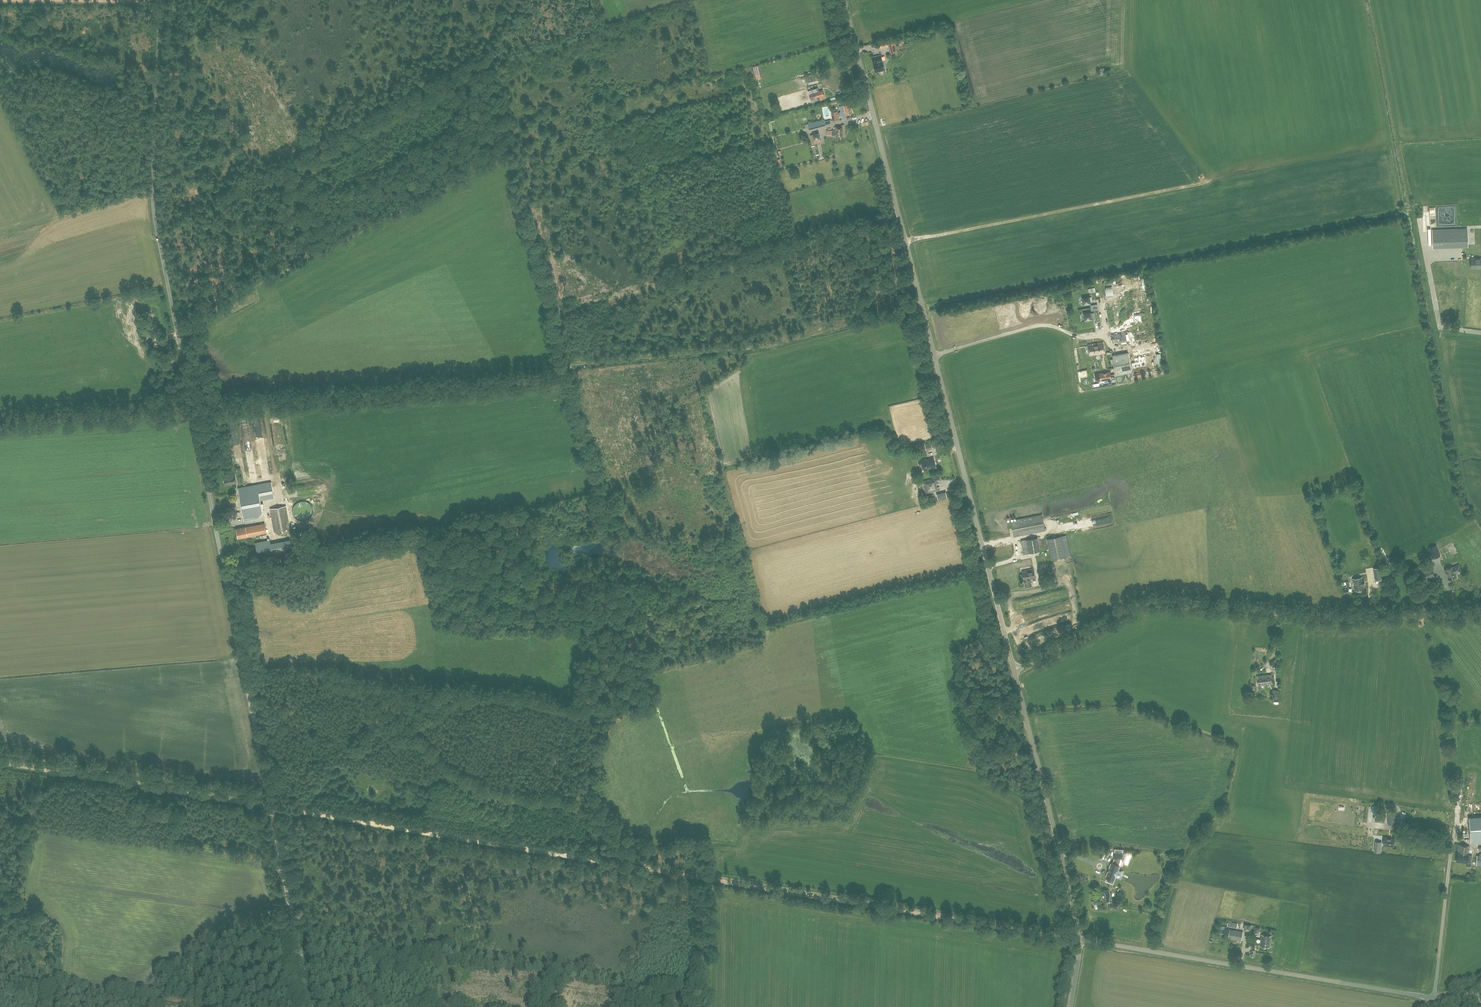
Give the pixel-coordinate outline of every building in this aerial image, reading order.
[(903,44),(901,38),(887,41),(890,52),(896,51),(894,43),(898,42),(899,45),(903,44)] [(875,73),(885,70),(881,54),(871,57),(875,73)] [(823,90),(819,91),(818,88),(813,89),(814,92),(809,94),(811,100),(812,102),(818,100),(824,98),(824,96),(823,90)] [(850,103),(840,106),(842,116),(848,114),(852,113),(850,103)] [(806,110),(801,112),(806,126),(810,125),(806,110)] [(839,119),(838,111),(831,112),(833,121),(839,119)] [(835,136),(844,136),(844,127),(835,127),(835,130),(832,130),(832,135),(835,135),(835,136)] [(814,140),(813,135),(810,135),(813,144),(821,141),(820,139),(814,140)] [(1433,230),(1433,245),(1433,248),(1468,247),(1468,228),(1449,229),(1433,230)] [(1147,283),(1140,285),(1143,293),(1149,290),(1147,283)] [(1121,346),(1128,344),(1126,332),(1111,335),(1112,343),(1120,341),(1121,346)] [(1090,355),(1104,353),(1103,342),(1088,344),(1090,355)] [(1131,372),(1128,352),(1123,353),(1112,355),(1116,375),(1126,373),(1131,372)] [(1145,357),(1138,359),(1139,363),(1131,364),(1132,370),(1140,369),(1146,368),(1145,357)] [(1111,373),(1099,375),(1100,383),(1112,381),(1111,373)] [(926,458),(921,459),(918,460),(919,465),(923,464),(924,470),(936,468),(934,457),(926,459),(926,458)] [(232,484),(236,483),(235,475),(224,477),(225,485),(231,483),(232,484)] [(937,487),(937,484),(939,484),(938,481),(941,480),(940,477),(922,481),(925,493),(940,490),(939,487),(937,487)] [(274,498),(271,482),(238,488),(244,521),(259,518),(262,513),(260,501),(274,498)] [(946,490),(937,492),(938,499),(948,497),(946,490)] [(274,531),(290,529),(286,506),(270,508),(274,531)] [(1014,537),(1045,530),(1042,514),(1011,520),(1014,537)] [(1104,515),(1104,523),(1114,522),(1114,514),(1104,515)] [(238,538),(266,533),(264,523),(236,528),(238,538)] [(1051,559),(1066,556),(1062,536),(1047,539),(1051,559)] [(1023,555),(1040,551),(1038,537),(1021,540),(1023,555)] [(271,544),(270,539),(255,542),(258,557),(292,550),(290,540),(271,544)] [(1438,549),(1436,544),(1428,547),(1432,559),(1441,555),(1438,549)] [(1461,570),(1459,564),(1453,567),(1452,566),(1445,569),(1449,579),(1457,576),(1455,572),(1461,570)] [(1380,567),(1373,568),(1375,580),(1382,579),(1380,567)] [(1031,585),(1030,579),(1036,578),(1034,568),(1022,571),(1024,581),(1025,586),(1031,585)] [(1362,577),(1352,579),(1354,591),(1364,589),(1363,584),(1365,584),(1364,580),(1362,581),(1362,577)] [(1258,686),(1273,684),(1271,674),(1257,676),(1258,686)] [(1471,806),(1472,811),(1480,810),(1480,803),(1474,803),(1474,806),(1471,806)] [(1388,824),(1395,824),(1395,813),(1387,814),(1388,824)] [(1471,841),(1480,841),(1480,816),(1469,818),(1471,841)] [(1353,827),(1344,826),(1344,833),(1365,835),(1366,825),(1354,824),(1353,827)] [(1394,846),(1395,839),(1384,837),(1383,845),(1394,846)] [(1468,855),(1469,846),(1459,844),(1457,853),(1456,861),(1466,862),(1466,866),(1471,867),(1472,855),(1468,855)] [(1118,865),(1119,861),(1119,859),(1122,859),(1123,853),(1115,852),(1114,858),(1114,859),(1113,863),(1112,863),(1109,868),(1108,871),(1108,872),(1106,877),(1107,878),(1106,881),(1109,882),(1110,879),(1113,880),(1115,876),(1119,878),(1118,877),(1119,875),(1120,874),(1119,874),(1120,871),(1121,871),(1118,870),(1119,866),(1118,865)] [(1137,855),(1146,864),(1149,861),(1139,853),(1137,855)] [(1109,900),(1108,897),(1110,897),(1109,890),(1101,891),(1102,897),(1103,897),(1104,901),(1109,900)] [(1241,940),(1243,932),(1230,930),(1228,937),(1241,940)] [(1270,947),(1271,936),(1261,934),(1260,946),(1270,947)]
